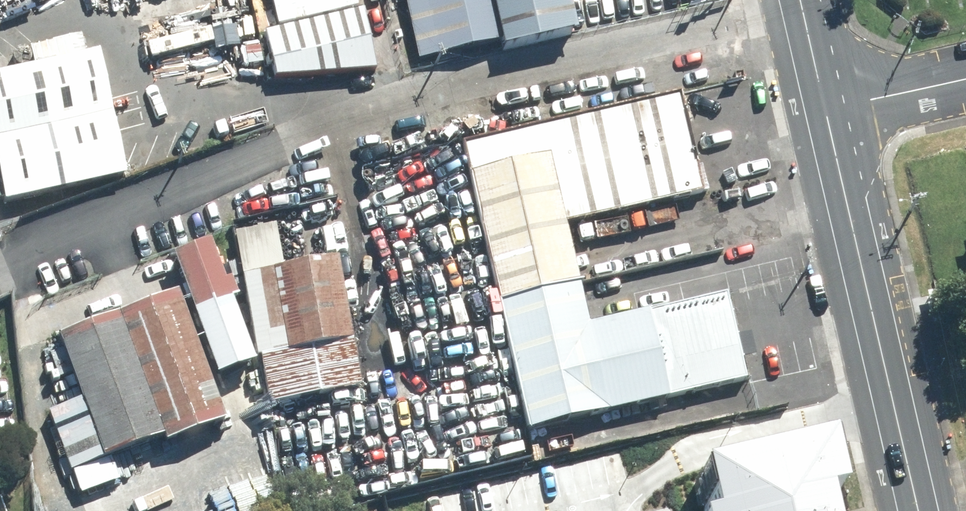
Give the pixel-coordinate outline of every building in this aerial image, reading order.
[(278,26),(359,8),(357,0),(272,0),(278,26)] [(492,44),(482,0),(402,0),(416,61),(492,44)] [(495,55),(606,30),(599,0),(482,0),(495,55)] [(373,74),(359,12),(260,34),(271,82),(373,74)] [(94,57),(0,78),(0,203),(0,205),(121,178),(94,57)] [(699,192),(677,94),(462,142),(526,430),(742,382),(723,296),(583,327),(560,223),(699,192)] [(965,268),(965,229),(957,231),(965,268)] [(231,300),(209,243),(169,259),(191,316),(231,300)] [(331,264),(242,280),(265,405),(354,389),(331,264)] [(221,422),(171,294),(54,340),(101,461),(157,439),(160,446),(221,422)] [(723,502),(725,510),(854,510),(846,474),(723,502)]
